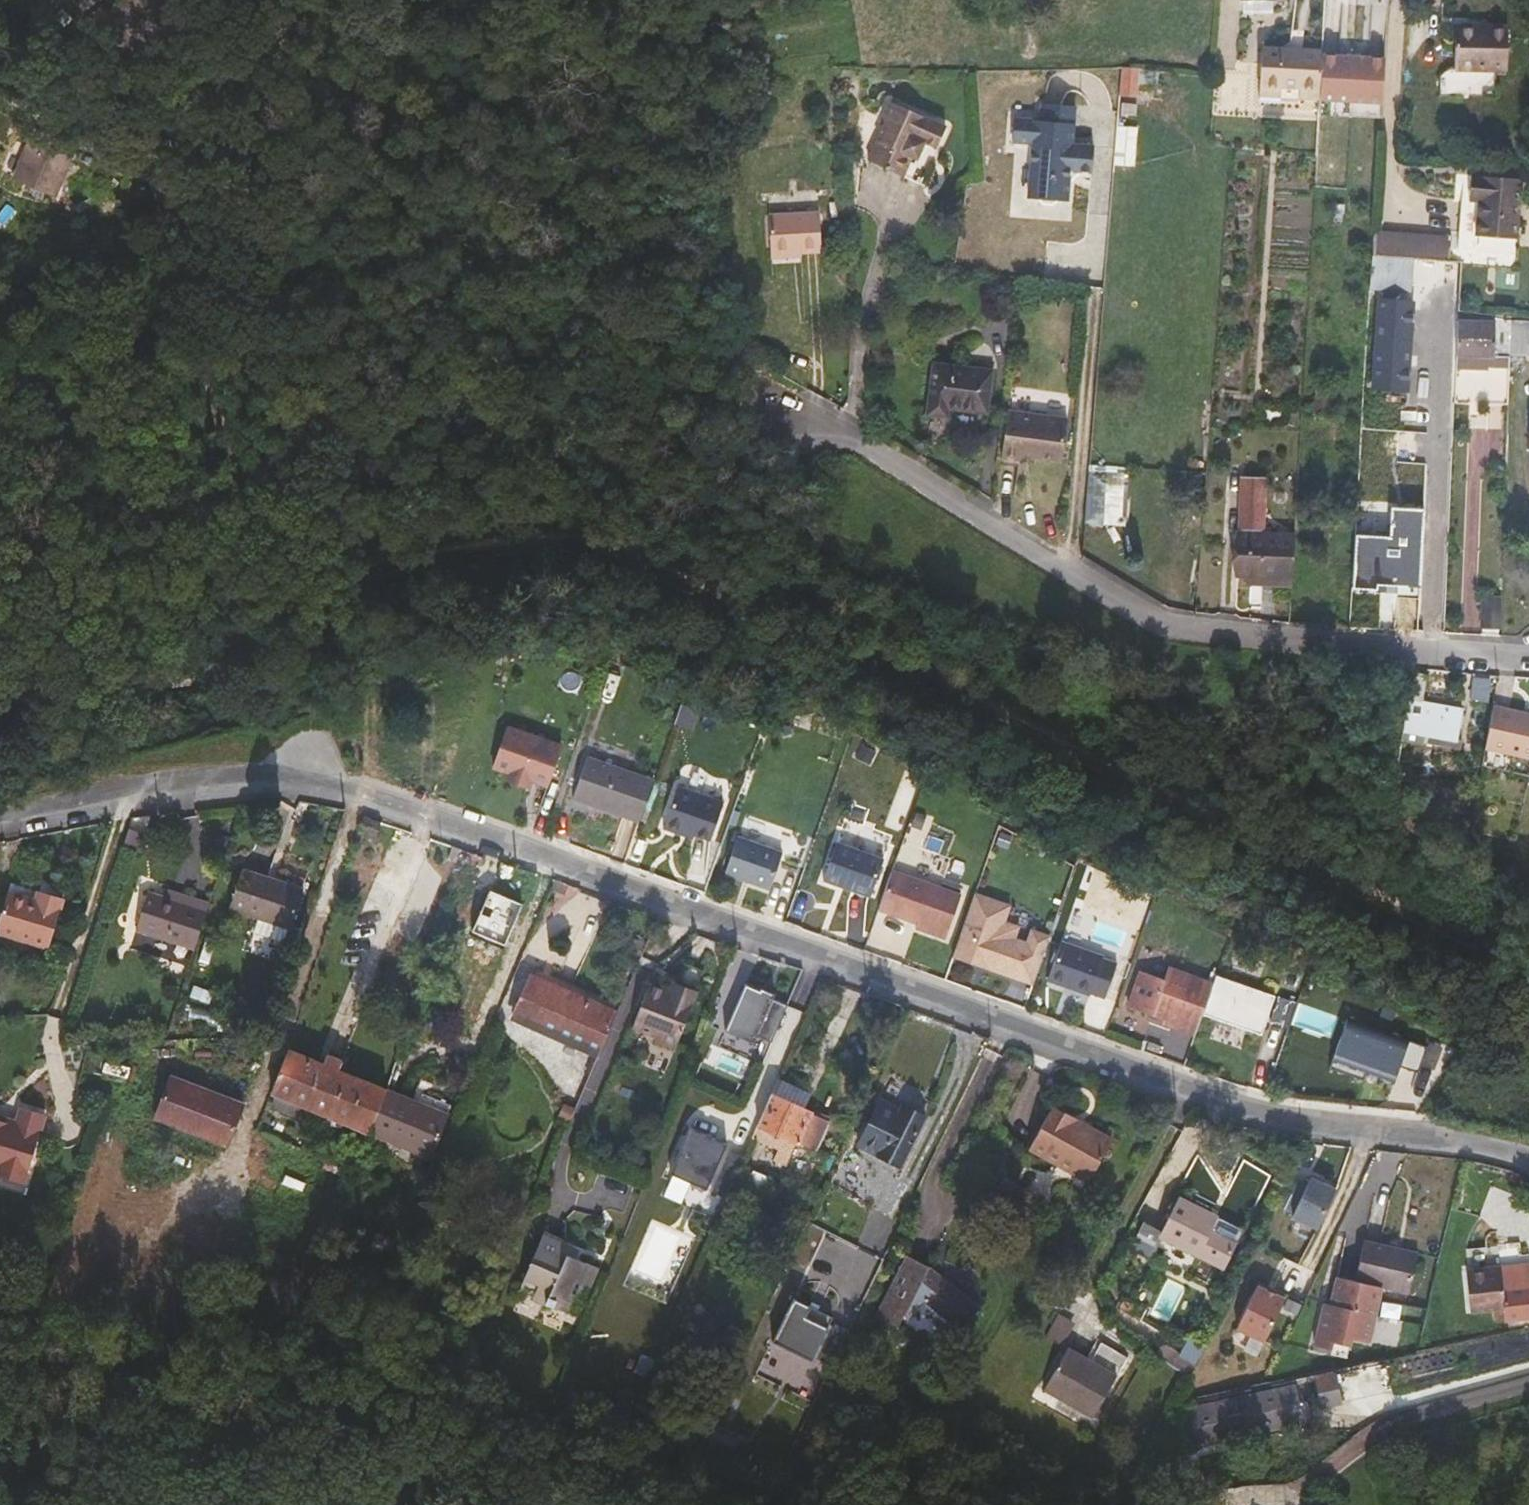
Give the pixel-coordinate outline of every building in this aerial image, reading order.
[(1262,13),(1262,0),(1241,0),(1240,11),(1262,13)] [(1272,13),(1272,0),(1262,0),(1262,13),(1272,13)] [(1272,13),(1289,14),(1290,0),(1272,0),(1272,13)] [(1489,28),(1456,26),(1456,33),(1489,35),(1489,28)] [(1506,72),(1507,28),(1489,28),(1489,35),(1456,33),(1454,71),(1506,72)] [(1300,98),(1319,99),(1322,54),(1322,49),(1301,48),(1301,53),(1282,52),(1283,47),(1262,46),(1259,100),(1280,102),(1280,87),(1300,88),(1300,98)] [(1386,58),(1322,54),(1319,99),(1384,102),(1386,58)] [(1140,69),(1125,68),(1123,69),(1121,96),(1137,97),(1139,84),(1140,69)] [(1158,85),(1159,71),(1140,69),(1139,84),(1158,85)] [(1133,118),(1135,102),(1120,100),(1119,116),(1133,118)] [(1323,100),(1322,111),(1383,114),(1383,103),(1323,100)] [(882,117),(884,124),(868,161),(903,176),(914,151),(919,153),(924,143),(936,148),(945,127),(889,101),(882,117)] [(1075,172),(1081,172),(1092,173),(1094,148),(1072,146),(1075,107),(1043,105),(1042,122),(1015,120),(1013,142),(1034,144),(1030,199),(1039,200),(1044,205),(1053,206),(1058,201),(1068,202),(1069,184),(1070,177),(1075,172)] [(1137,139),(1138,127),(1118,126),(1117,138),(1137,139)] [(56,198),(77,147),(32,128),(11,179),(56,198)] [(1115,164),(1135,166),(1137,139),(1117,138),(1115,164)] [(1069,184),(1081,172),(1075,172),(1070,177),(1069,184)] [(1521,182),(1471,179),(1470,192),(1475,192),(1474,204),(1480,205),(1477,239),(1517,242),(1521,182)] [(117,210),(136,203),(131,188),(110,196),(117,210)] [(94,203),(97,210),(100,217),(117,210),(110,196),(94,203)] [(97,210),(94,203),(92,198),(79,203),(84,215),(97,210)] [(82,216),(77,205),(63,213),(73,221),(82,216)] [(768,214),(770,253),(800,251),(820,251),(818,212),(768,214)] [(59,262),(61,266),(73,260),(67,247),(53,254),(57,263),(59,262)] [(771,260),(801,259),(800,251),(770,253),(771,260)] [(1372,291),(1411,294),(1413,261),(1374,258),(1372,291)] [(1458,314),(1457,304),(1439,304),(1439,314),(1458,314)] [(1375,345),(1372,389),(1407,391),(1412,308),(1377,305),(1376,330),(1372,329),(1371,345),(1375,345)] [(1488,358),(1487,392),(1508,393),(1509,352),(1510,319),(1459,316),(1457,357),(1488,358)] [(1528,353),(1528,320),(1510,319),(1509,352),(1528,353)] [(990,372),(935,365),(929,413),(945,415),(947,406),(985,411),(990,372)] [(1260,420),(1285,422),(1286,407),(1260,406),(1260,420)] [(1062,462),(1068,416),(1007,408),(1001,459),(1031,463),(1032,459),(1062,462)] [(1126,518),(1130,467),(1090,464),(1086,515),(1126,518)] [(1242,478),(1240,528),(1262,529),(1265,480),(1242,478)] [(1392,508),(1391,537),(1355,534),(1353,588),(1377,592),(1378,584),(1421,588),(1424,510),(1392,508)] [(1246,578),(1246,584),(1291,586),(1294,539),(1240,537),(1238,577),(1246,578)] [(1482,627),(1498,627),(1499,601),(1483,600),(1482,627)] [(1421,702),(1425,674),(1411,671),(1403,730),(1457,739),(1462,710),(1421,702)] [(1491,705),(1484,747),(1528,756),(1528,712),(1491,705)] [(533,771),(551,778),(565,741),(509,721),(496,758),(515,765),(512,771),(530,778),(533,771)] [(1528,762),(1528,756),(1484,747),(1480,764),(1526,773),(1528,762)] [(575,791),(641,815),(656,774),(589,751),(575,791)] [(712,833),(726,796),(681,779),(665,821),(683,827),(685,823),(712,833)] [(766,881),(779,846),(740,832),(726,868),(742,874),(742,872),(766,881)] [(824,875),(871,893),(885,855),(838,838),(824,875)] [(460,849),(453,847),(449,860),(456,862),(460,849)] [(947,933),(962,892),(894,867),(880,905),(918,919),(917,923),(947,933)] [(304,889),(243,869),(230,908),(258,918),(253,932),(282,942),(287,927),(291,929),(304,889)] [(1009,921),(1007,922),(1004,921),(1011,902),(977,889),(953,952),(976,960),(979,956),(988,960),(987,964),(1033,981),(1051,933),(1032,926),(1028,939),(1014,934),(1015,933),(1016,931),(1017,927),(1016,924),(1013,922),(1009,921)] [(64,900),(45,894),(42,903),(9,892),(0,921),(0,933),(48,949),(64,900)] [(189,968),(209,903),(193,898),(190,906),(148,892),(135,930),(176,944),(171,961),(189,968)] [(1062,938),(1048,978),(1065,984),(1066,981),(1074,984),(1073,987),(1090,993),(1090,990),(1105,995),(1118,961),(1103,955),(1104,953),(1062,938)] [(1203,1012),(1214,981),(1169,966),(1165,978),(1140,969),(1128,1005),(1172,1020),(1170,1024),(1196,1033),(1203,1012)] [(1216,974),(1214,981),(1203,1012),(1262,1033),(1275,994),(1216,974)] [(599,1055),(616,1015),(531,977),(514,1017),(599,1055)] [(675,1049),(695,996),(674,989),(672,993),(649,984),(631,1027),(656,1037),(654,1042),(675,1049)] [(755,1036),(770,1043),(786,1005),(771,999),(773,994),(759,988),(758,990),(744,984),(724,1031),(752,1043),(755,1036)] [(1272,1022),(1288,1027),(1296,1003),(1281,997),(1272,1022)] [(1347,1018),(1329,1067),(1363,1079),(1365,1072),(1393,1083),(1399,1066),(1417,1072),(1427,1047),(1347,1018)] [(386,1092),(288,1051),(271,1093),(369,1133),(386,1092)] [(239,1102),(221,1096),(220,1100),(205,1095),(207,1091),(167,1076),(152,1117),(225,1143),(239,1102)] [(813,1093),(777,1076),(770,1093),(805,1110),(813,1093)] [(221,1096),(207,1091),(205,1095),(220,1100),(221,1096)] [(429,1158),(450,1108),(421,1096),(418,1105),(386,1092),(369,1133),(429,1158)] [(816,1151),(830,1121),(805,1110),(770,1093),(751,1137),(779,1150),(774,1160),(788,1166),(798,1143),(799,1144),(816,1151)] [(902,1167),(926,1116),(909,1108),(907,1112),(880,1100),(858,1146),(902,1167)] [(44,1114),(20,1106),(15,1121),(4,1118),(3,1122),(0,1121),(0,1177),(22,1184),(44,1114)] [(1094,1130),(1052,1107),(1050,1110),(1092,1133),(1094,1130)] [(1088,1181),(1112,1139),(1094,1130),(1092,1133),(1050,1110),(1029,1149),(1088,1181)] [(707,1189),(727,1143),(712,1136),(711,1138),(706,1136),(707,1134),(689,1126),(670,1173),(707,1189)] [(902,1167),(858,1146),(854,1153),(897,1175),(902,1167)] [(725,1196),(743,1155),(729,1149),(711,1190),(725,1196)] [(1009,1208),(1021,1187),(1004,1177),(991,1198),(1009,1208)] [(1291,1218),(1316,1229),(1334,1190),(1309,1179),(1291,1218)] [(1023,1224),(1038,1197),(1021,1187),(1009,1208),(1005,1215),(1023,1224)] [(1211,1230),(1204,1227),(1211,1213),(1178,1197),(1160,1231),(1143,1222),(1132,1246),(1160,1260),(1169,1242),(1224,1269),(1237,1243),(1211,1230)] [(1211,1230),(1218,1217),(1211,1213),(1204,1227),(1211,1230)] [(593,1290),(602,1270),(574,1258),(573,1260),(568,1258),(572,1248),(543,1235),(520,1286),(548,1297),(545,1303),(570,1314),(578,1298),(581,1299),(587,1287),(593,1290)] [(1409,1294),(1417,1253),(1363,1241),(1354,1281),(1337,1277),(1331,1305),(1324,1303),(1314,1345),(1331,1349),(1332,1343),(1348,1346),(1350,1339),(1369,1343),(1381,1288),(1409,1294)] [(962,1333),(981,1307),(941,1275),(936,1282),(926,1274),(929,1267),(906,1255),(875,1316),(898,1327),(904,1314),(908,1318),(923,1301),(962,1333)] [(1523,1273),(1523,1265),(1500,1267),(1467,1271),(1472,1311),(1504,1307),(1506,1307),(1507,1321),(1528,1319),(1528,1273),(1523,1273)] [(941,1275),(929,1267),(926,1274),(936,1282),(941,1275)] [(1263,1342),(1284,1300),(1258,1287),(1236,1329),(1263,1342)] [(813,1360),(834,1317),(795,1298),(774,1341),(813,1360)] [(1061,1315),(1058,1313),(1046,1337),(1048,1339),(1061,1315)] [(1048,1339),(1063,1347),(1076,1323),(1061,1315),(1048,1339)] [(851,1327),(837,1320),(824,1347),(834,1351),(828,1362),(833,1364),(851,1327)] [(1093,1418),(1128,1358),(1101,1342),(1090,1361),(1067,1348),(1043,1390),(1093,1418)] [(1177,1370),(1185,1359),(1163,1345),(1156,1355),(1177,1370)] [(1189,1378),(1195,1366),(1185,1359),(1177,1370),(1189,1378)] [(1315,1406),(1333,1402),(1327,1374),(1309,1378),(1315,1406)] [(1299,1426),(1291,1389),(1187,1412),(1194,1448),(1228,1440),(1226,1430),(1243,1426),(1245,1437),(1299,1426)]
